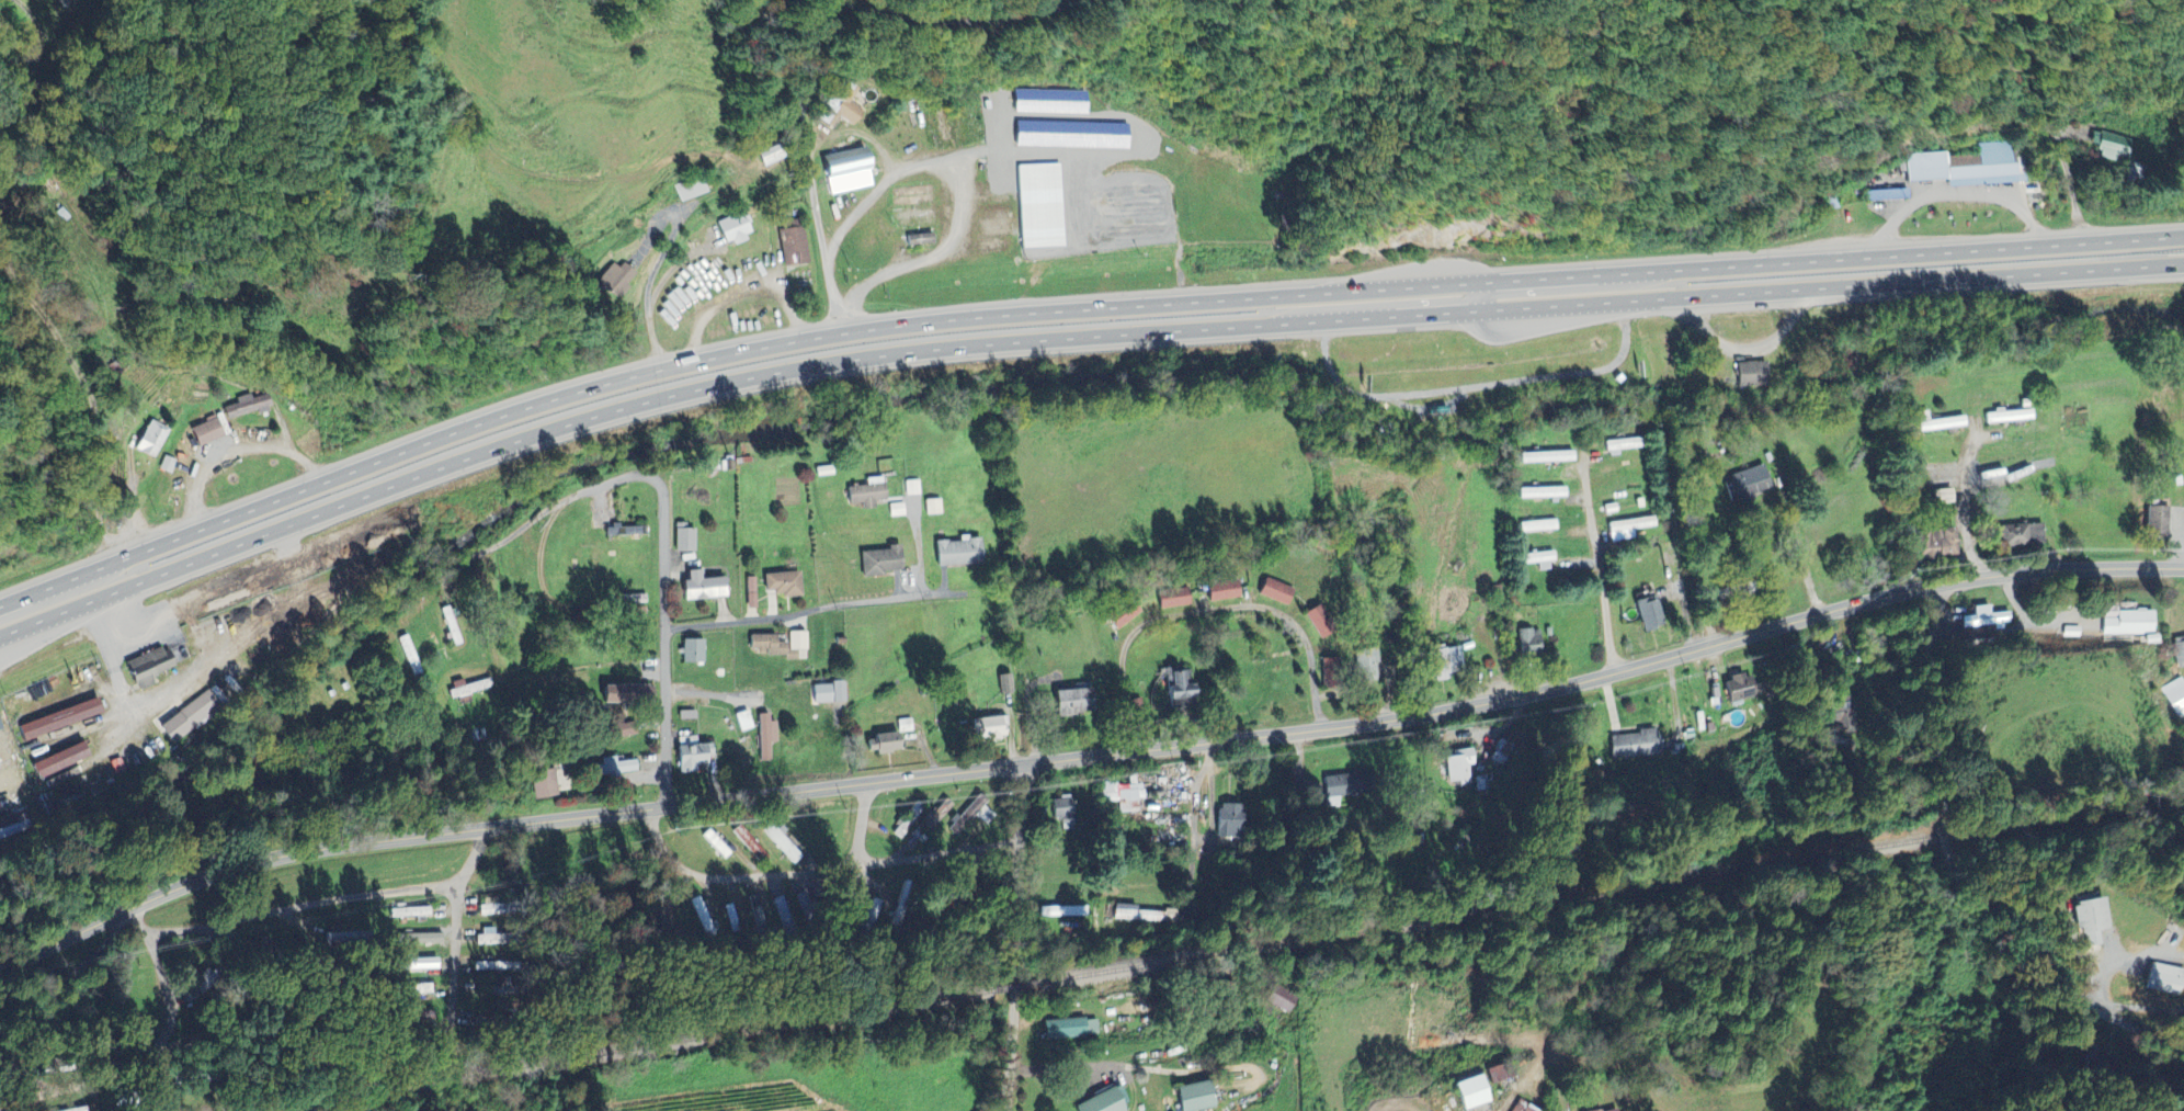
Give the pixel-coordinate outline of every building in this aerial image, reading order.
[(851,99),(860,90),(852,82),(817,114),(828,127),(840,116),(847,124),(862,111),(851,99)] [(1084,114),(1085,91),(1015,89),(1014,112),(1084,114)] [(1013,146),(1124,148),(1125,124),(1013,121),(1013,146)] [(2097,158),(2114,161),(2115,155),(2128,158),(2132,137),(2093,130),(2090,145),(2099,146),(2097,158)] [(1947,186),(2021,182),(2020,163),(2014,163),(2013,141),(1977,143),(1978,154),(1947,156),(1947,152),(1905,154),(1907,182),(1947,180),(1947,186)] [(830,195),(872,186),(863,147),(818,156),(823,180),(827,179),(830,195)] [(1016,165),(1018,248),(1061,247),(1058,164),(1016,165)] [(888,229),(928,229),(928,210),(888,211),(888,229)] [(722,243),(730,240),(731,242),(750,235),(741,212),(714,222),(722,243)] [(780,228),(781,265),(806,264),(805,227),(780,228)] [(904,236),(905,246),(931,243),(930,233),(904,236)] [(1733,362),(1734,385),(1762,384),(1762,361),(1733,362)] [(2029,409),(1992,411),(1992,413),(1983,413),(1983,423),(2029,421),(2029,409)] [(1916,420),(1916,431),(1962,428),(1961,417),(1916,420)] [(151,458),(165,428),(147,419),(133,450),(151,458)] [(1518,453),(1518,462),(1571,461),(1571,451),(1518,453)] [(1720,479),(1729,501),(1738,497),(1740,503),(1753,498),(1752,493),(1770,485),(1760,462),(1720,479)] [(863,477),(864,484),(844,486),(846,504),(858,502),(858,508),(872,506),(871,500),(882,499),(879,475),(863,477)] [(938,498),(923,499),(923,514),(938,513),(938,498)] [(2165,507),(2144,507),(2143,533),(2165,534),(2165,507)] [(1616,539),(1631,537),(1630,529),(1652,526),(1651,514),(1605,522),(1606,532),(1615,531),(1616,539)] [(1519,533),(1555,528),(1553,517),(1517,522),(1519,533)] [(1997,524),(1998,547),(2043,544),(2042,522),(1997,524)] [(693,524),(674,524),(674,550),(693,550),(693,524)] [(1955,527),(1918,529),(1919,558),(1936,557),(1936,555),(1956,554),(1955,527)] [(979,535),(959,536),(959,539),(932,540),(933,565),(980,563),(979,535)] [(885,548),(857,550),(858,573),(897,571),(896,543),(885,544),(885,548)] [(1536,563),(1537,570),(1551,568),(1548,550),(1519,554),(1521,564),(1536,563)] [(679,599),(720,597),(720,576),(702,576),(702,568),(684,569),(684,579),(679,579),(679,599)] [(761,573),(763,592),(778,590),(779,596),(798,594),(796,570),(761,573)] [(744,576),(745,607),(754,607),(753,576),(744,576)] [(1255,593),(1285,604),(1292,587),(1261,576),(1255,593)] [(1236,598),(1236,580),(1205,581),(1206,599),(1236,598)] [(1188,605),(1187,588),(1156,590),(1157,607),(1188,605)] [(1633,601),(1640,630),(1661,625),(1653,595),(1633,601)] [(1139,610),(1127,597),(1104,617),(1116,631),(1139,610)] [(1332,630),(1321,601),(1304,609),(1315,637),(1332,630)] [(1962,616),(1963,628),(1997,625),(1998,626),(2012,625),(2010,611),(1991,612),(1990,604),(1974,605),(1974,615),(1962,616)] [(2151,609),(2117,610),(2117,605),(2103,606),(2103,635),(2152,634),(2151,609)] [(1996,639),(1995,627),(1964,628),(1964,640),(1996,639)] [(1537,628),(1515,629),(1516,655),(1538,654),(1537,628)] [(746,634),(747,652),(782,652),(782,658),(797,658),(797,649),(804,649),(804,631),(785,631),(785,641),(774,641),(774,634),(746,634)] [(2183,665),(2183,636),(2174,638),(2178,666),(2183,665)] [(680,638),(679,661),(700,662),(701,639),(680,638)] [(1433,678),(1458,677),(1457,644),(1432,645),(1433,678)] [(121,661),(131,691),(153,683),(149,674),(177,663),(171,647),(159,652),(157,648),(121,661)] [(1353,649),(1356,677),(1377,674),(1374,647),(1353,649)] [(1167,668),(1166,687),(1163,687),(1162,696),(1191,697),(1192,681),(1186,680),(1186,669),(1167,668)] [(1726,673),(1727,680),(1721,681),(1724,702),(1749,697),(1744,670),(1726,673)] [(1012,691),(1008,672),(996,674),(1000,693),(1012,691)] [(2182,677),(2163,688),(2183,721),(2183,680),(2182,677)] [(810,683),(811,702),(840,701),(840,681),(810,683)] [(600,684),(600,702),(649,704),(649,685),(600,684)] [(1051,689),(1052,714),(1088,712),(1087,688),(1051,689)] [(218,707),(206,690),(155,725),(167,742),(218,707)] [(11,724),(16,738),(95,713),(91,699),(11,724)] [(752,727),(745,709),(733,713),(740,732),(752,727)] [(773,720),(766,721),(765,713),(756,713),(757,760),(769,760),(769,742),(774,742),(773,720)] [(970,739),(1003,737),(1002,715),(968,717),(970,739)] [(606,739),(637,734),(634,719),(603,724),(606,739)] [(1609,732),(1610,756),(1654,755),(1653,730),(1609,732)] [(900,749),(898,731),(870,734),(871,742),(865,743),(866,752),(900,749)] [(693,771),(692,764),(703,763),(703,754),(708,754),(708,742),(694,743),(693,740),(672,742),(674,772),(693,771)] [(24,762),(29,776),(80,757),(75,743),(24,762)] [(1444,752),(1447,781),(1459,780),(1459,784),(1470,783),(1469,764),(1470,764),(1469,749),(1444,752)] [(616,761),(616,756),(601,757),(602,764),(592,765),(593,776),(636,771),(635,759),(616,761)] [(534,798),(557,796),(554,768),(531,770),(534,798)] [(1320,778),(1324,798),(1331,797),(1333,807),(1344,804),(1343,797),(1355,794),(1350,771),(1320,778)] [(1099,802),(1118,801),(1118,812),(1137,811),(1137,798),(1139,798),(1138,775),(1127,775),(1128,784),(1117,784),(1116,779),(1098,780),(1099,802)] [(985,824),(993,814),(981,805),(985,799),(976,791),(951,823),(958,828),(970,813),(985,824)] [(1049,797),(1050,820),(1066,819),(1067,829),(1072,829),(1070,796),(1049,797)] [(951,805),(944,798),(922,822),(929,829),(951,805)] [(759,829),(792,861),(800,853),(767,822),(759,829)] [(940,891),(939,887),(929,889),(932,904),(968,898),(966,887),(940,891)] [(2070,896),(2071,904),(2066,905),(2071,932),(2081,930),(2084,946),(2098,943),(2096,929),(2103,928),(2095,891),(2070,896)] [(763,924),(757,907),(761,905),(756,892),(744,896),(755,927),(763,924)] [(772,897),(780,926),(790,923),(782,894),(772,897)] [(722,905),(732,932),(740,929),(730,902),(722,905)] [(1131,909),(1132,904),(1113,903),(1112,919),(1179,922),(1179,911),(1131,909)] [(427,906),(388,907),(389,916),(427,915),(427,906)] [(1067,916),(1067,906),(1040,906),(1040,916),(1067,916)] [(406,943),(439,942),(438,932),(405,933),(406,943)] [(435,957),(395,959),(396,970),(436,968),(435,957)] [(2183,968),(2150,962),(2145,987),(2178,994),(2183,968)] [(1287,1013),(1295,995),(1268,982),(1259,1000),(1287,1013)] [(1097,1033),(1095,1015),(1042,1021),(1044,1038),(1097,1033)] [(1482,1104),(1478,1075),(1450,1080),(1455,1108),(1482,1104)] [(1206,1079),(1172,1086),(1177,1110),(1189,1110),(1212,1106),(1206,1079)] [(1120,1104),(1125,1101),(1117,1083),(1070,1105),(1072,1110),(1123,1110),(1120,1104)] [(1519,1099),(1515,1102),(1510,1110),(1541,1110),(1519,1099)]
